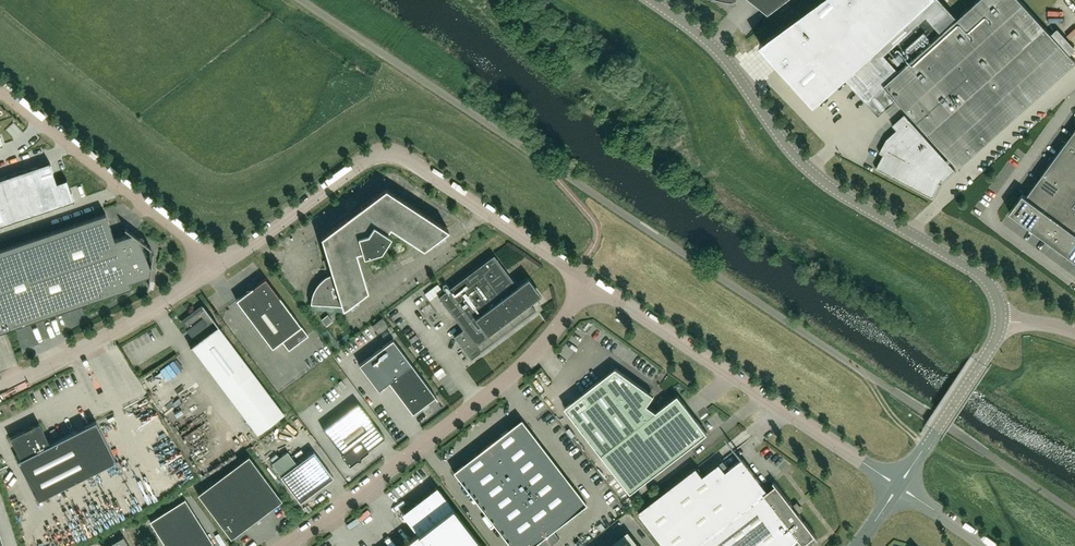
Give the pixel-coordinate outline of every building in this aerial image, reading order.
[(760,43),(761,44),(797,18),(811,35),(779,64),(815,104),(844,77),(866,101),(879,89),(884,85),(886,88),(896,99),(943,150),(949,158),(946,160),(905,114),(892,125),(897,130),(886,139),(879,152),(883,154),(876,168),(933,199),(941,184),(939,182),(942,180),(943,182),(956,171),(949,164),(952,161),(960,169),(959,167),(962,164),(1074,62),(1074,61),(1070,55),(1051,34),(1020,0),(978,0),(957,18),(941,0),(819,0),(760,43)] [(1074,131),(1064,144),(1074,152),(1074,132),(1074,131)] [(1064,144),(1055,157),(1074,171),(1074,170),(1074,152),(1064,144)] [(1074,171),(1055,157),(1045,170),(1065,184),(1068,180),(1074,171)] [(0,179),(0,226),(73,201),(74,201),(66,179),(66,180),(57,183),(49,162),(48,162),(49,163),(0,179)] [(1065,184),(1045,170),(1036,183),(1055,197),(1065,184)] [(1074,203),(1074,185),(1068,180),(1065,184),(1055,197),(1052,202),(1068,213),(1074,205),(1074,203)] [(1055,197),(1036,183),(1026,196),(1045,210),(1052,202),(1055,197)] [(367,289),(356,251),(362,249),(363,253),(375,250),(376,251),(382,250),(385,245),(383,243),(390,233),(386,230),(390,225),(423,247),(448,228),(385,188),(355,210),(321,236),(328,259),(332,274),(330,275),(328,276),(327,276),(326,277),(324,278),(323,279),(322,280),(321,281),(320,281),(319,283),(318,284),(317,285),(317,286),(316,287),(315,288),(315,289),(314,291),(313,292),(313,293),(312,294),(312,295),(312,296),(311,298),(311,299),(311,300),(311,303),(311,304),(311,302),(341,304),(342,308),(367,289)] [(1032,228),(1045,210),(1026,196),(1023,193),(1022,194),(1009,211),(1010,212),(1032,228)] [(1061,222),(1068,213),(1052,202),(1045,210),(1032,228),(1048,240),(1061,222)] [(1074,231),(1074,205),(1068,213),(1061,222),(1074,231)] [(82,304),(131,287),(129,282),(149,275),(148,284),(149,284),(151,266),(153,252),(152,252),(150,266),(139,239),(151,248),(151,247),(140,239),(125,227),(124,228),(132,234),(114,240),(108,219),(106,213),(0,249),(0,331),(6,329),(82,304)] [(1074,240),(1074,232),(1074,231),(1061,222),(1048,240),(1066,253),(1074,240)] [(1066,253),(1074,260),(1074,240),(1066,253)] [(480,352),(536,310),(530,303),(541,294),(528,278),(517,286),(494,255),(449,288),(446,291),(438,296),(463,329),(454,336),(471,358),(471,359),(473,358),(479,353),(480,352)] [(308,335),(280,297),(265,278),(259,283),(252,288),(236,299),(272,347),(282,340),(289,350),(308,335)] [(438,284),(424,294),(429,301),(443,291),(438,284)] [(284,414),(218,326),(219,326),(202,304),(203,306),(183,322),(189,330),(197,341),(190,347),(191,347),(257,434),(284,414)] [(332,320),(328,314),(321,319),(326,325),(332,320)] [(382,317),(372,325),(379,333),(389,326),(382,317)] [(437,398),(393,339),(359,364),(378,390),(387,383),(389,382),(412,413),(433,398),(435,396),(437,399),(437,398)] [(168,367),(174,378),(186,371),(179,360),(168,367)] [(651,400),(654,395),(648,390),(616,368),(565,407),(604,457),(602,454),(622,439),(650,476),(648,478),(649,479),(708,433),(678,395),(656,411),(647,405),(651,400)] [(438,381),(445,377),(441,370),(434,374),(438,381)] [(141,382),(148,392),(155,388),(147,378),(141,382)] [(326,432),(345,456),(344,457),(353,468),(360,462),(364,463),(364,459),(372,454),(371,453),(386,441),(361,406),(326,432)] [(453,471),(510,545),(532,545),(535,543),(537,545),(549,545),(559,539),(552,530),(587,504),(521,418),(507,429),(508,429),(467,461),(466,460),(453,471)] [(116,460),(96,421),(50,444),(39,423),(10,437),(21,459),(17,460),(37,500),(116,460)] [(300,502),(333,477),(314,451),(297,463),(287,451),(271,463),(281,475),(300,502)] [(282,500),(249,456),(198,494),(231,538),(235,535),(278,503),(282,500)] [(799,513),(796,510),(799,507),(796,503),(793,505),(774,481),(773,481),(776,485),(768,490),(742,457),(726,470),(720,462),(719,462),(703,475),(703,474),(697,467),(697,466),(638,512),(664,545),(792,545),(800,540),(804,545),(805,545),(804,544),(815,536),(817,539),(818,538),(799,513)] [(436,487),(434,488),(436,490),(405,513),(404,512),(402,513),(417,533),(401,545),(482,545),(436,487)] [(185,499),(150,521),(166,545),(215,545),(185,499)] [(123,535),(104,545),(129,545),(123,535)]
